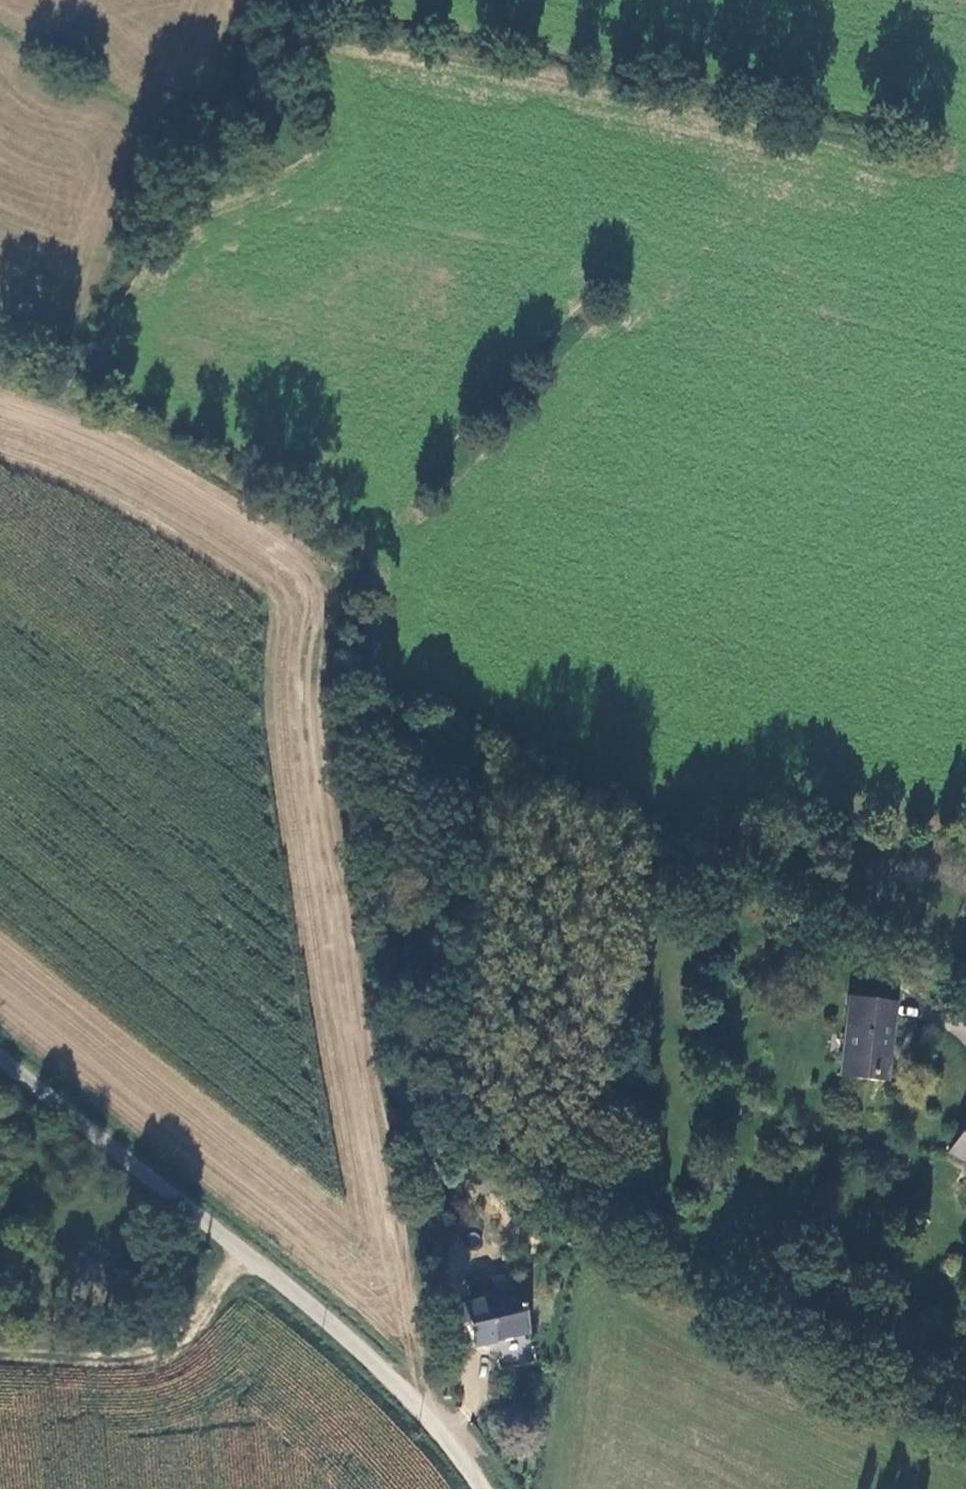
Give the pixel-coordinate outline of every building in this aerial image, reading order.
[(899,1002),(852,998),(843,1078),(890,1083),(899,1002)] [(950,1153),(965,1162),(965,1127),(950,1153)] [(498,1341),(529,1331),(520,1290),(487,1299),(498,1341)]
